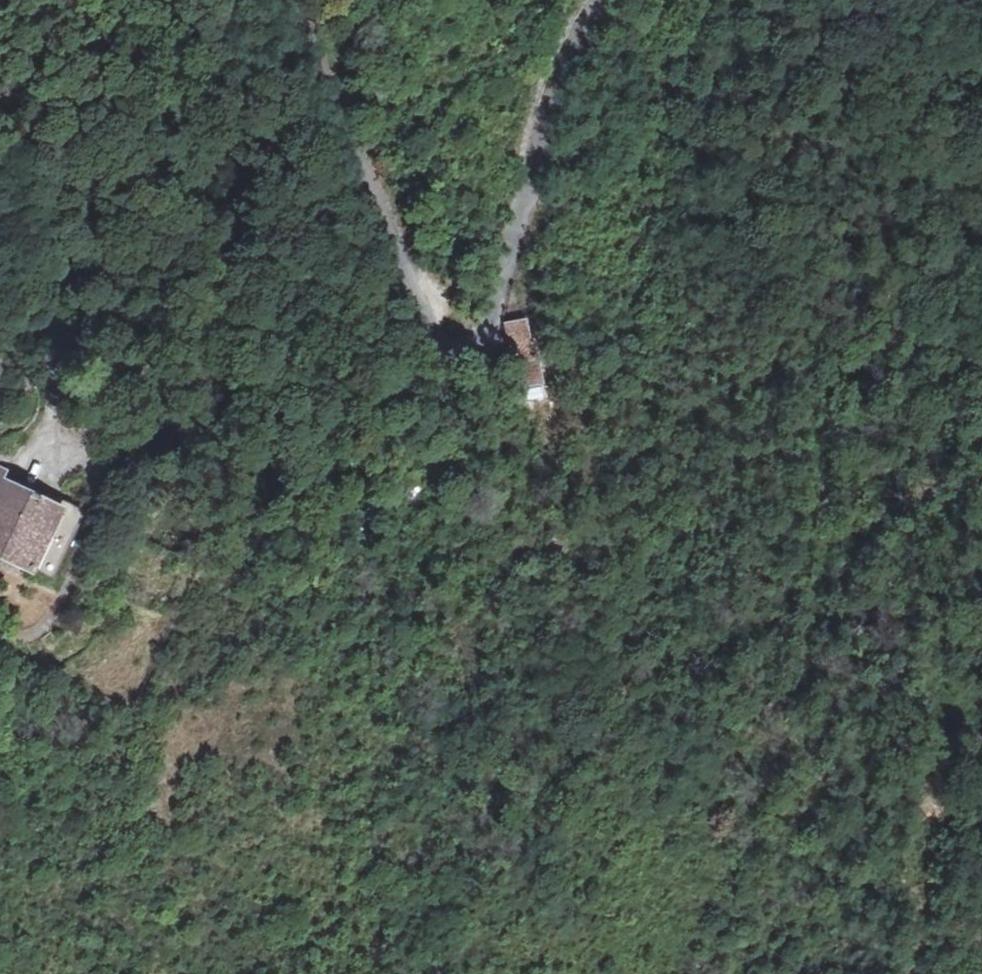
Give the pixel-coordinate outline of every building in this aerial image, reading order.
[(137,60),(127,56),(123,64),(134,68),(137,60)] [(526,324),(510,328),(516,353),(517,359),(520,365),(528,387),(542,384),(536,359),(538,357),(536,344),(531,343),(526,324)] [(0,471),(0,555),(55,581),(87,513),(0,471)]
